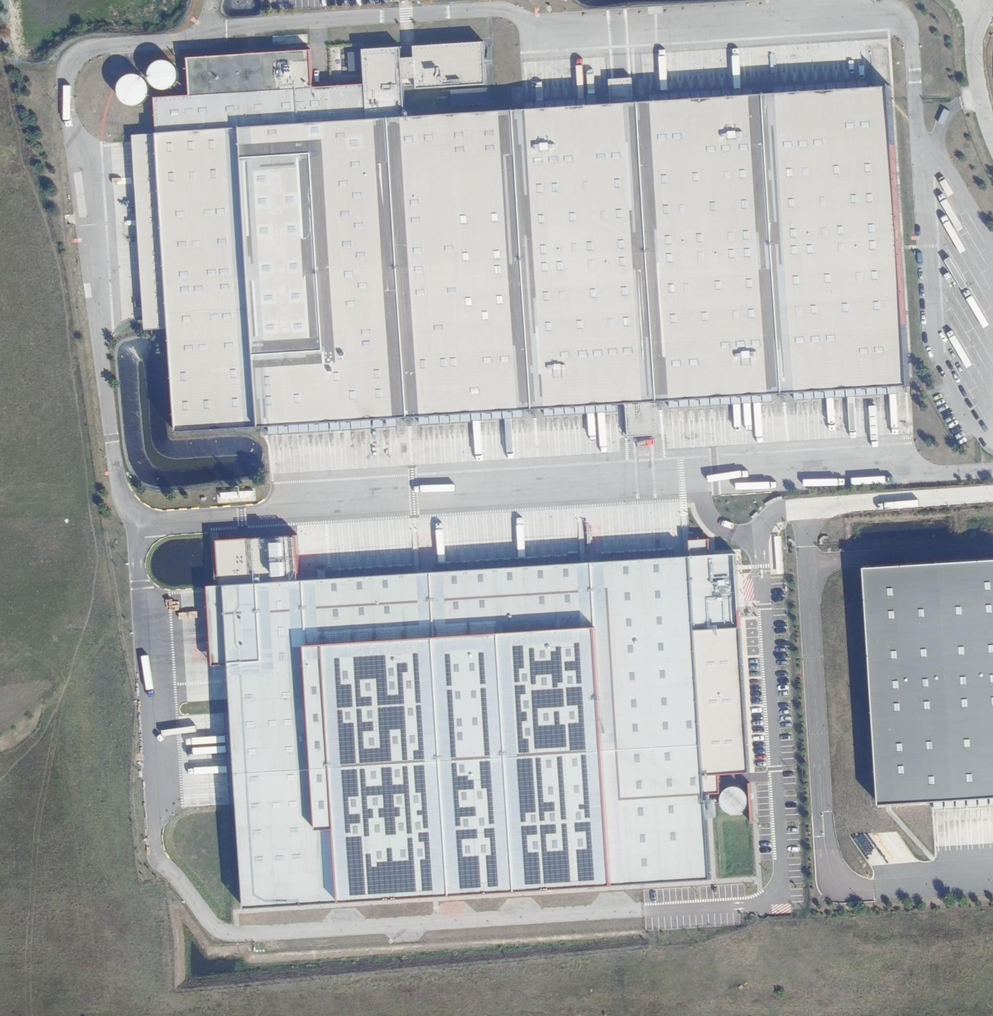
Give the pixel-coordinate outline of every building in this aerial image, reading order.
[(166,91),(175,92),(176,92),(183,96),(192,96),(192,101),(157,103),(159,130),(171,324),(177,429),(626,400),(628,433),(658,431),(656,398),(909,382),(890,83),(634,99),(633,74),(610,76),(611,101),(407,114),(405,82),(418,82),(418,86),(488,81),(485,39),(416,43),(416,54),(403,55),(403,44),(365,47),(367,81),(314,84),(312,47),(189,54),(192,93),(185,94),(180,90),(186,85),(188,77),(187,70),(181,63),(175,60),(167,61),(161,64),(157,71),(156,78),(160,86),(166,91)] [(121,86),(122,93),(122,94),(126,100),(132,103),(137,105),(145,103),(154,94),(156,87),(154,80),(151,75),(145,71),(137,70),(132,71),(126,74),(122,80),(121,86)] [(147,326),(171,324),(159,130),(135,132),(147,326)] [(135,236),(120,237),(121,246),(136,244),(135,236)] [(442,439),(443,462),(461,462),(461,469),(482,469),(482,460),(494,460),(493,434),(484,434),(484,433),(453,434),(453,439),(442,439)] [(296,535),(215,540),(240,915),(712,884),(705,777),(753,774),(738,556),(300,585),(296,535)] [(879,801),(992,792),(992,561),(860,569),(879,801)] [(779,599),(779,604),(783,604),(782,590),(771,591),(771,600),(779,599)]
